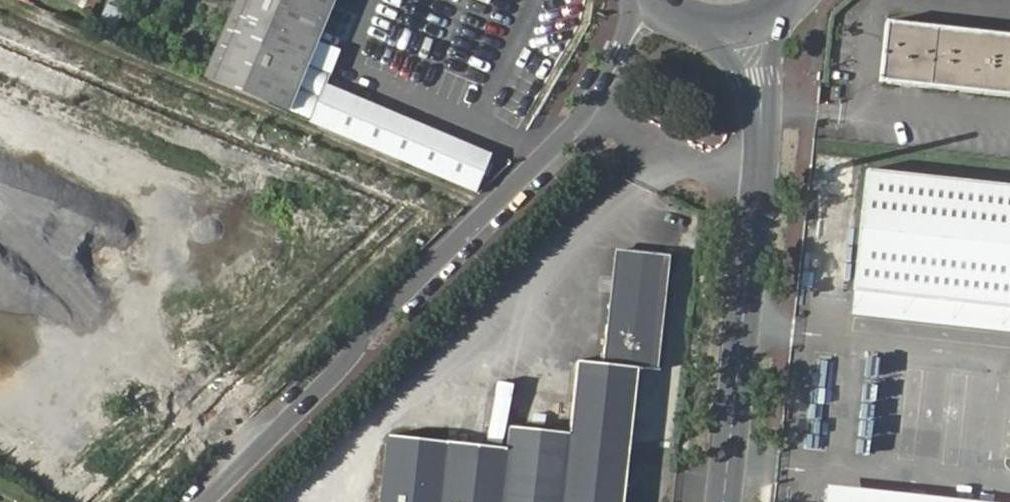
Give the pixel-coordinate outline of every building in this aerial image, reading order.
[(287,112),(333,0),(312,0),(269,102),(215,80),(249,0),(235,0),(228,17),(210,62),(203,77),(287,112)] [(312,0),(249,0),(215,80),(269,102),(312,0)] [(98,29),(113,35),(123,12),(108,6),(98,29)] [(877,79),(1009,93),(1009,33),(883,19),(877,79)] [(311,120),(477,190),(492,154),(326,83),(311,120)] [(104,157),(0,119),(0,347),(30,358),(104,157)] [(866,170),(854,289),(1009,305),(1009,184),(866,170)] [(387,431),(380,501),(620,501),(635,363),(655,365),(665,253),(615,246),(601,361),(571,358),(564,429),(509,424),(507,446),(387,431)] [(854,289),(851,313),(1009,328),(1009,305),(854,289)] [(826,501),(983,501),(828,484),(826,501)]
